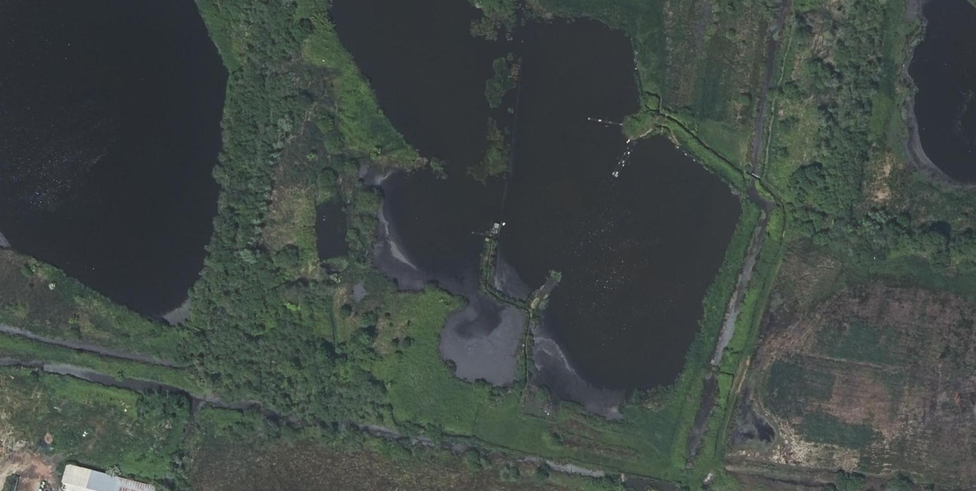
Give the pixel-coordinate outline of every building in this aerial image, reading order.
[(116,490),(155,490),(156,490),(120,480),(116,490)]
